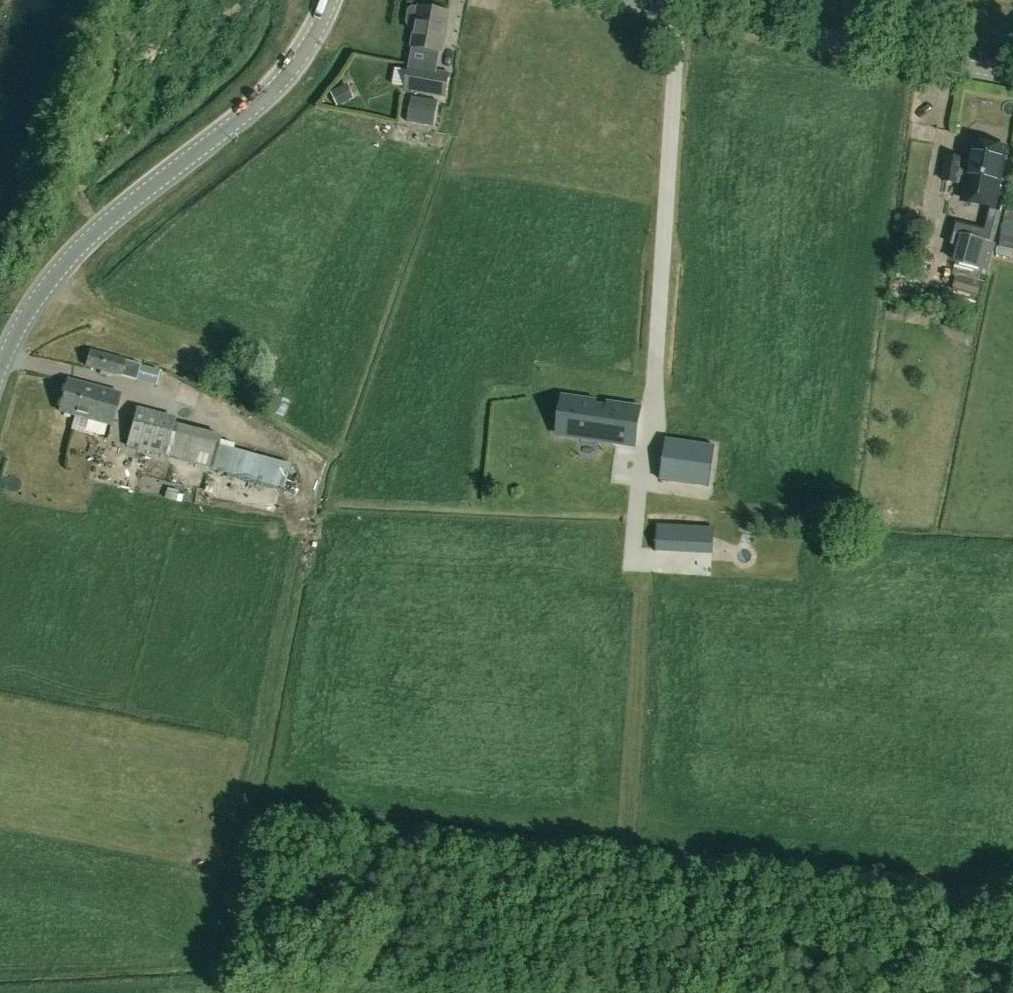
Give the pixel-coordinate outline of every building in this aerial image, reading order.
[(410,10),(408,22),(411,26),(416,27),(413,46),(442,52),(449,13),(420,7),(420,9),(414,8),(410,10)] [(405,90),(446,98),(451,74),(410,66),(405,90)] [(435,127),(439,102),(412,97),(407,122),(435,127)] [(944,181),(957,184),(960,170),(968,172),(963,195),(996,201),(1006,148),(973,142),(969,163),(962,161),(963,159),(949,156),(944,181)] [(999,246),(998,246),(996,254),(1011,257),(1012,250),(1012,212),(1006,211),(999,246)] [(155,386),(160,370),(91,350),(87,366),(155,386)] [(67,379),(59,410),(109,424),(117,393),(67,379)] [(629,444),(634,414),(613,411),(614,405),(576,399),(571,429),(614,436),(613,441),(613,442),(629,444)] [(166,444),(175,410),(138,401),(130,435),(166,444)] [(177,424),(168,458),(211,469),(280,487),(286,462),(218,445),(220,435),(177,424)] [(660,480),(709,487),(714,446),(666,439),(660,480)] [(662,543),(713,544),(714,522),(673,521),(673,534),(662,533),(662,543)]
